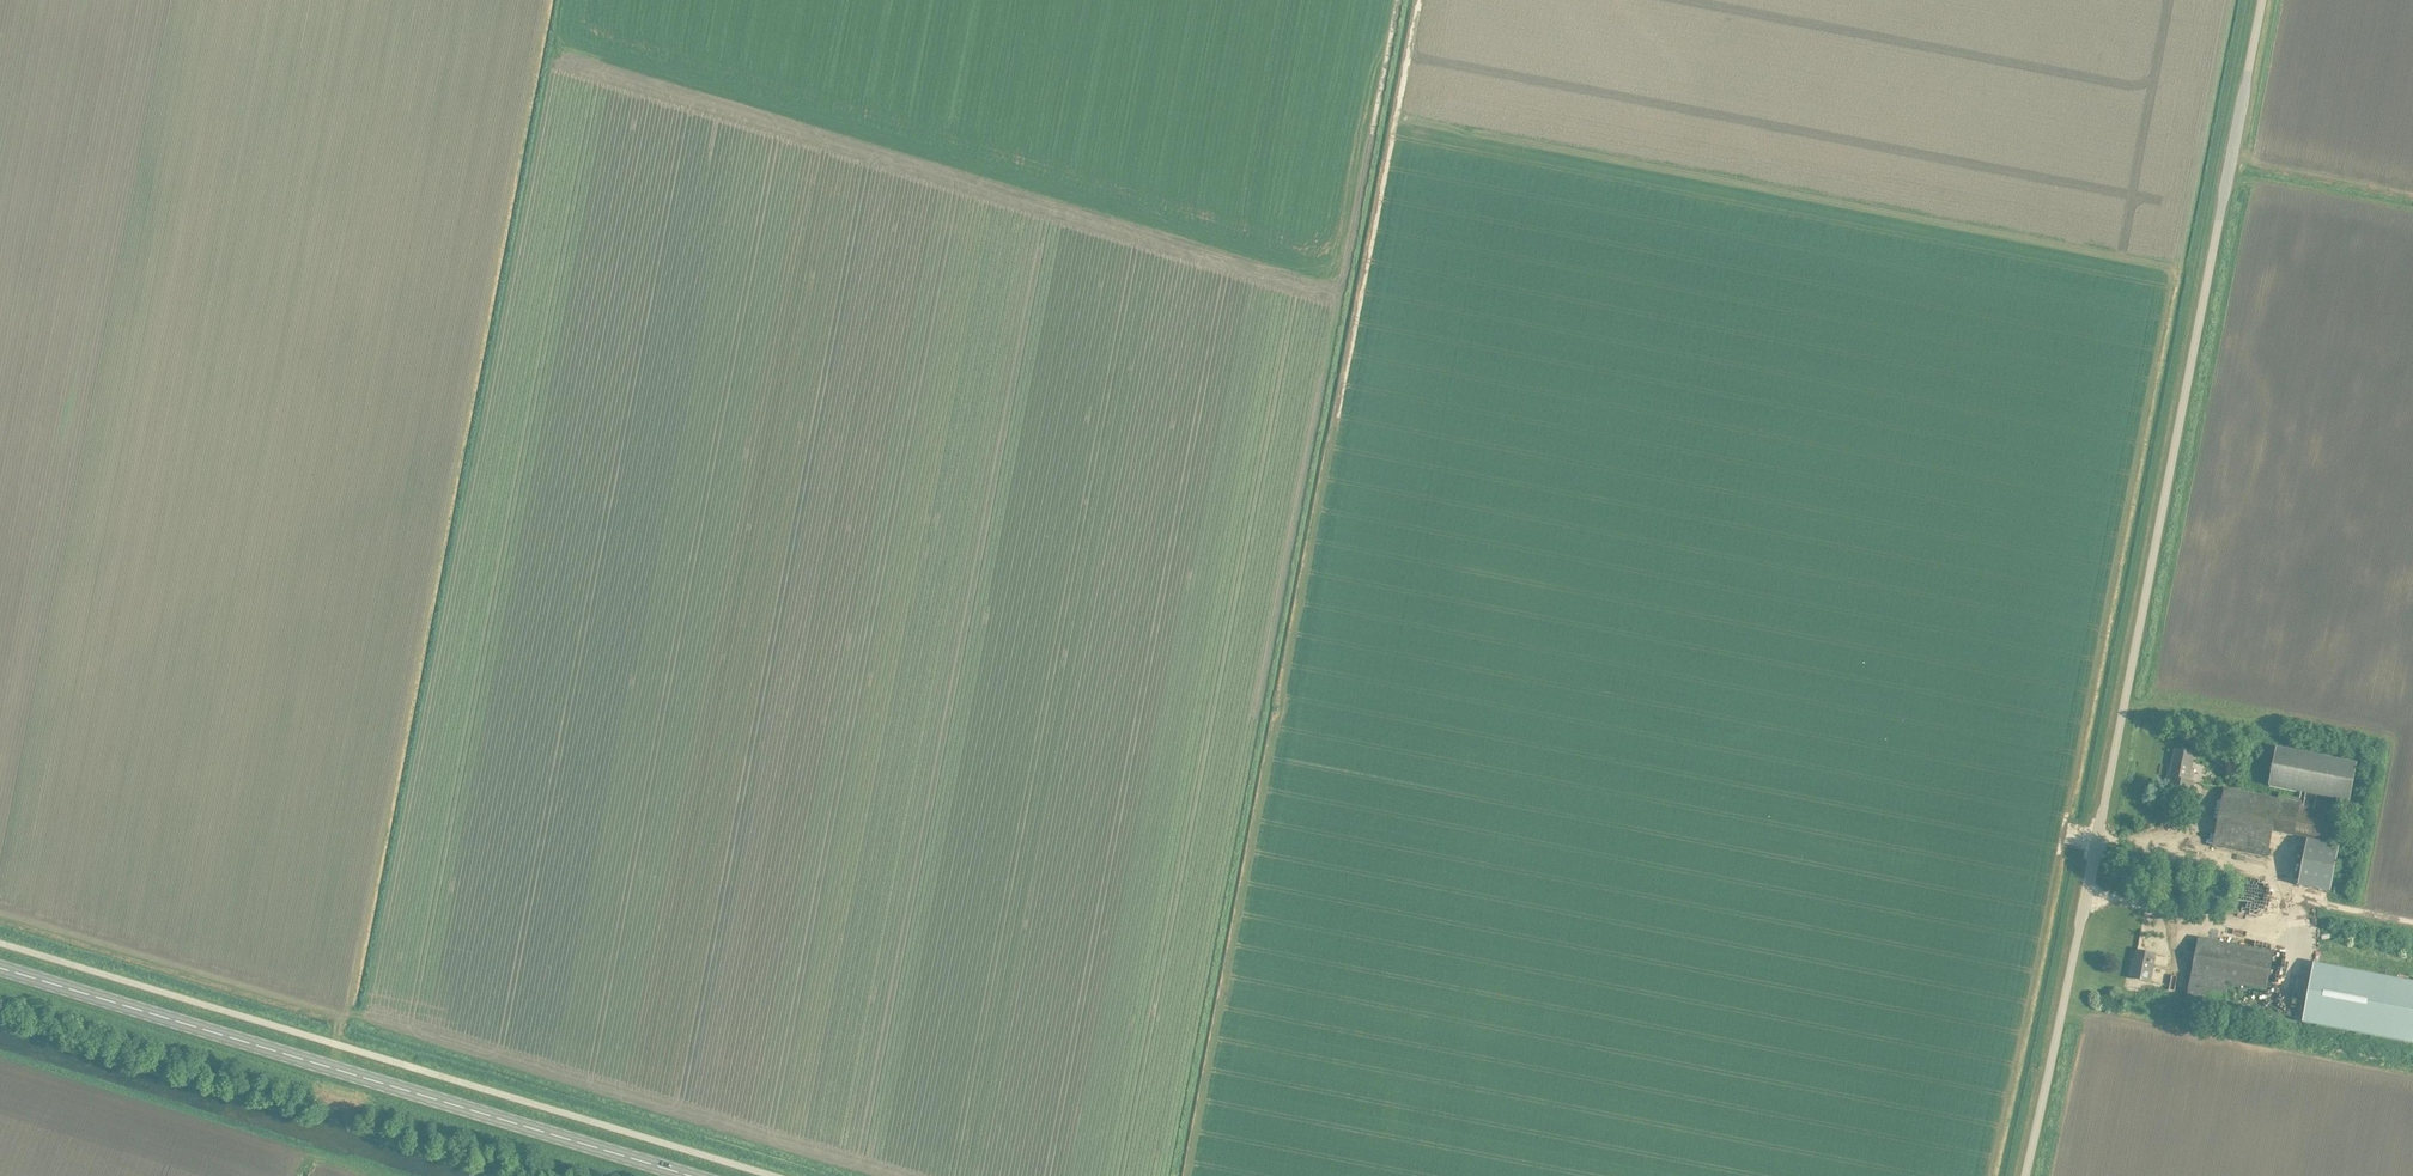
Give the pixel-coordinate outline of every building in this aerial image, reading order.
[(2224,750),(2215,748),(2214,761),(2216,761),(2223,762),(2224,750)] [(2300,798),(2326,804),(2327,797),(2348,801),(2355,763),(2276,748),(2269,786),(2301,792),(2300,798)] [(2191,781),(2195,760),(2192,760),(2194,753),(2175,749),(2170,774),(2169,774),(2166,788),(2192,793),(2194,782),(2191,781)] [(2278,799),(2277,799),(2224,788),(2213,846),(2267,856),(2272,831),(2278,799)] [(2277,799),(2278,799),(2272,831),(2329,842),(2336,806),(2326,804),(2300,798),(2278,794),(2277,799)] [(2307,840),(2298,885),(2330,891),(2339,846),(2307,840)] [(2198,938),(2191,975),(2228,983),(2265,990),(2273,952),(2198,938)] [(2151,982),(2156,954),(2137,951),(2134,964),(2132,964),(2130,978),(2151,982)] [(2314,965),(2302,1023),(2412,1045),(2412,984),(2314,965)] [(2125,985),(2129,974),(2120,971),(2116,982),(2125,985)] [(2224,1007),(2228,983),(2191,975),(2186,1000),(2224,1007)]
